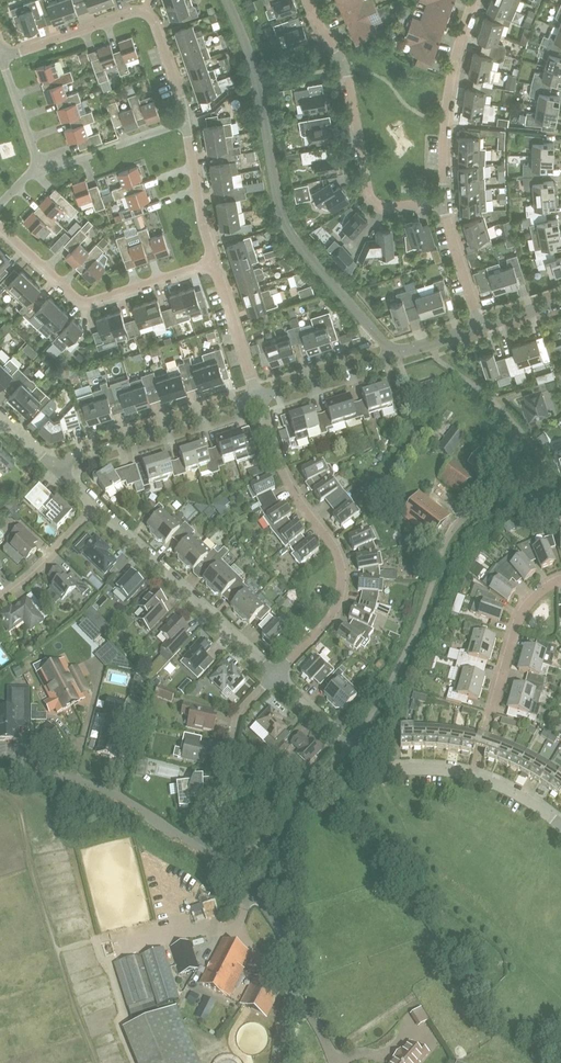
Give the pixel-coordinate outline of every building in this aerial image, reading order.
[(38,27),(34,16),(41,14),(36,0),(33,0),(23,3),(26,11),(13,15),(17,28),(25,32),(38,27)] [(66,18),(60,0),(39,0),(43,12),(44,13),(50,11),(54,22),(55,21),(56,23),(57,24),(64,21),(65,20),(64,18),(66,18)] [(66,18),(78,13),(74,2),(80,0),(60,0),(66,18)] [(90,9),(102,5),(101,0),(87,0),(90,9)] [(179,14),(181,14),(183,20),(199,15),(195,5),(192,4),(191,0),(181,0),(166,5),(170,17),(179,14)] [(267,7),(273,5),(277,15),(297,9),(294,0),(264,0),(267,7)] [(338,2),(347,22),(377,8),(373,0),(366,0),(363,2),(362,0),(341,0),(338,2)] [(454,0),(423,0),(428,2),(425,11),(419,9),(446,20),(454,0)] [(495,0),(490,0),(486,9),(492,12),(506,17),(511,19),(515,9),(495,0)] [(515,9),(519,0),(495,0),(515,9)] [(246,5),(248,10),(256,7),(254,1),(246,5)] [(216,4),(208,7),(211,14),(217,11),(219,11),(216,4)] [(382,20),(377,8),(347,22),(356,42),(378,32),(377,31),(376,32),(372,23),(381,19),(381,20),(382,20)] [(412,17),(408,29),(439,40),(446,20),(419,9),(419,10),(425,12),(421,21),(413,18),(413,17),(412,17)] [(509,25),(511,19),(506,17),(492,12),(490,19),(484,17),(480,28),(500,34),(504,24),(509,25)] [(533,17),(527,14),(522,24),(529,27),(533,17)] [(307,39),(302,24),(291,28),(288,19),(273,25),(277,36),(284,33),(289,46),(290,45),(292,46),(299,44),(299,42),(307,39)] [(175,31),(179,42),(202,34),(201,29),(195,31),(193,25),(175,31)] [(551,31),(546,44),(559,49),(560,43),(560,28),(558,27),(556,33),(551,31)] [(483,41),(481,47),(495,51),(505,54),(506,49),(503,44),(498,42),(500,34),(480,28),(477,39),(483,41)] [(431,61),(439,40),(408,29),(403,41),(404,41),(405,40),(413,43),(410,52),(409,52),(408,53),(431,61)] [(183,54),(201,47),(206,45),(202,34),(179,42),(183,54)] [(122,50),(114,53),(113,53),(117,63),(116,63),(120,74),(130,71),(126,60),(138,55),(132,36),(119,41),(122,50)] [(559,49),(546,44),(540,42),(538,50),(540,51),(539,55),(541,56),(547,59),(545,65),(560,70),(560,56),(557,55),(559,49)] [(100,57),(92,60),(99,82),(100,81),(104,91),(112,88),(105,67),(116,63),(117,63),(113,53),(114,53),(110,44),(97,48),(100,57)] [(183,54),(187,65),(204,59),(210,57),(206,45),(201,47),(183,54)] [(505,54),(495,51),(481,47),(480,54),(473,52),(471,63),(491,68),(493,60),(499,61),(503,59),(505,54)] [(80,61),(89,58),(86,51),(78,54),(80,61)] [(204,59),(187,65),(191,76),(208,70),(204,59)] [(74,79),(70,70),(59,73),(55,61),(36,68),(41,81),(50,78),(52,86),(53,86),(62,83),(63,83),(66,82),(74,79)] [(495,69),(491,68),(471,63),(468,75),(474,76),(473,83),(487,85),(491,86),(495,69)] [(545,65),(544,72),(537,72),(535,71),(531,83),(548,87),(550,80),(560,83),(560,70),(545,65)] [(191,76),(195,87),(218,79),(214,68),(208,70),(191,76)] [(216,93),(214,87),(219,85),(220,85),(229,82),(229,84),(235,82),(233,74),(227,76),(218,79),(195,87),(192,88),(196,100),(216,93)] [(48,102),(55,99),(57,99),(60,107),(76,102),(81,100),(78,91),(67,95),(65,90),(68,88),(66,82),(63,83),(62,83),(53,86),(52,86),(44,89),(48,102)] [(125,85),(128,93),(135,91),(133,82),(125,85)] [(495,87),(491,86),(487,85),(473,83),(472,89),(466,88),(464,100),(485,103),(486,94),(490,93),(493,90),(495,87)] [(538,98),(537,105),(558,108),(560,96),(547,93),(548,87),(531,83),(529,95),(531,95),(538,98)] [(296,104),(302,103),(304,112),(326,108),(323,93),(309,95),(308,88),(294,90),(296,104)] [(128,96),(132,107),(136,117),(144,114),(147,123),(160,118),(154,99),(141,104),(137,93),(128,96)] [(132,107),(120,111),(116,100),(107,103),(114,124),(123,121),(126,130),(139,126),(136,117),(132,107)] [(464,100),(462,111),(469,112),(468,119),(487,120),(489,103),(485,103),(464,100)] [(84,123),(95,120),(91,110),(80,114),(76,102),(60,107),(57,108),(62,121),(71,118),(74,126),(74,127),(84,123)] [(529,112),(527,112),(525,124),(542,125),(543,119),(556,121),(558,108),(537,105),(536,111),(529,112)] [(218,124),(207,125),(203,126),(204,128),(202,129),(203,136),(205,137),(206,139),(231,134),(233,134),(231,122),(232,121),(230,115),(217,117),(218,124)] [(329,125),(326,125),(321,126),(321,125),(319,123),(318,117),(299,120),(301,133),(303,135),(309,134),(310,143),(331,139),(329,125)] [(78,139),(81,148),(102,141),(99,131),(88,135),(84,123),(74,127),(74,126),(65,129),(69,142),(78,139)] [(476,127),(476,130),(466,129),(459,128),(459,135),(459,147),(480,148),(480,136),(480,133),(498,135),(498,148),(504,149),(505,130),(500,129),(476,127)] [(222,149),(223,155),(237,153),(241,152),(240,146),(233,147),(231,134),(206,139),(208,151),(222,149)] [(532,155),(553,155),(554,142),(540,142),(541,135),(524,134),(523,146),(526,146),(532,148),(532,155)] [(334,156),(327,157),(326,147),(301,151),(303,163),(314,161),(316,173),(336,169),(334,156)] [(465,166),(484,164),(485,164),(485,148),(480,148),(459,147),(458,158),(465,159),(465,166)] [(238,160),(237,153),(223,155),(224,162),(210,164),(212,177),(237,172),(235,160),(238,160)] [(523,175),(540,175),(540,168),(553,168),(553,155),(532,155),(532,161),(525,163),(523,163),(523,171),(517,171),(517,176),(518,176),(523,175)] [(484,176),(484,164),(465,166),(458,166),(459,178),(484,176)] [(115,198),(126,194),(136,191),(136,190),(133,182),(142,179),(137,166),(118,172),(123,185),(112,189),(115,198)] [(229,187),(230,193),(248,190),(246,184),(239,185),(237,172),(212,177),(214,189),(229,187)] [(533,189),(533,195),(554,193),(554,192),(556,192),(557,190),(557,183),(555,182),(553,182),(553,180),(540,182),(540,175),(523,175),(523,178),(524,186),(527,189),(533,189)] [(485,187),(484,176),(459,178),(459,189),(485,187)] [(85,207),(94,204),(96,210),(105,206),(98,185),(89,188),(88,187),(86,179),(73,184),(79,203),(81,202),(82,206),(85,207)] [(339,186),(335,189),(331,182),(312,194),(320,206),(322,205),(331,208),(332,210),(349,199),(345,192),(343,193),(339,186)] [(307,184),(293,187),(296,202),(311,198),(307,184)] [(145,187),(136,190),(136,191),(126,194),(130,206),(119,210),(122,220),(143,212),(140,203),(149,200),(145,187)] [(485,187),(459,189),(460,200),(486,198),(485,187)] [(216,202),(218,215),(238,211),(236,199),(247,197),(245,191),(248,190),(230,193),(231,200),(216,202)] [(555,194),(554,193),(533,195),(534,202),(527,204),(525,204),(526,217),(530,216),(544,214),(543,207),(556,206),(555,204),(557,204),(558,203),(558,195),(556,194),(555,194)] [(49,194),(39,204),(46,211),(54,218),(63,208),(72,217),(78,209),(62,194),(56,201),(49,194)] [(486,198),(460,200),(461,212),(467,211),(482,210),(486,210),(486,198)] [(347,243),(368,220),(366,218),(366,216),(363,214),(361,214),(357,210),(342,226),(348,231),(341,238),(347,243)] [(482,210),(467,211),(469,220),(463,222),(467,233),(487,226),(482,210)] [(56,233),(58,231),(62,235),(67,230),(54,218),(46,211),(40,217),(33,211),(24,221),(38,234),(47,225),(56,233)] [(235,225),(236,231),(252,229),(251,222),(240,224),(238,211),(218,215),(221,227),(235,225)] [(120,213),(113,216),(115,221),(122,219),(120,213)] [(134,216),(138,227),(145,225),(142,214),(134,216)] [(545,221),(544,214),(530,216),(531,224),(530,224),(532,236),(560,231),(557,218),(545,221)] [(405,224),(409,233),(405,234),(406,249),(413,247),(412,243),(420,240),(423,248),(434,245),(430,231),(424,233),(419,219),(405,224)] [(501,222),(504,239),(514,237),(510,219),(501,222)] [(137,230),(141,241),(145,251),(154,248),(157,257),(170,252),(163,233),(151,238),(147,226),(137,230)] [(487,226),(467,233),(470,244),(477,242),(478,247),(492,243),(487,226)] [(75,266),(82,259),(89,252),(88,251),(79,243),(88,234),(80,227),(65,243),(72,250),(65,257),(75,266)] [(377,239),(373,240),(371,243),(366,241),(366,240),(365,241),(358,257),(367,262),(370,257),(393,255),(391,231),(390,230),(378,231),(377,232),(377,239)] [(536,257),(551,253),(550,246),(560,244),(560,236),(560,231),(532,236),(536,257)] [(141,241),(129,245),(125,234),(116,237),(123,258),(132,255),(135,264),(148,260),(145,251),(141,241)] [(231,256),(248,251),(254,249),(250,235),(243,237),(244,239),(227,245),(231,256)] [(104,236),(98,242),(103,247),(109,241),(104,236)] [(88,265),(82,272),(92,282),(105,267),(96,258),(104,250),(97,243),(88,251),(89,252),(82,259),(88,265)] [(332,254),(343,267),(353,258),(342,245),(332,254)] [(7,272),(2,267),(10,259),(11,257),(6,252),(5,254),(0,249),(0,279),(7,272)] [(231,256),(234,268),(252,262),(248,251),(231,256)] [(536,257),(535,257),(539,269),(541,268),(547,268),(550,274),(560,271),(560,272),(560,257),(553,259),(551,253),(536,257)] [(501,269),(507,288),(508,287),(511,290),(518,288),(519,284),(516,273),(522,270),(517,254),(506,258),(507,260),(507,266),(501,269)] [(254,268),(252,262),(234,268),(238,279),(263,271),(263,267),(259,266),(254,268)] [(478,268),(479,270),(479,273),(476,274),(479,283),(482,281),(483,283),(491,280),(495,291),(507,288),(501,269),(499,262),(478,268)] [(14,296),(31,279),(22,270),(11,280),(7,276),(0,283),(0,293),(5,287),(14,296)] [(238,279),(241,290),(259,284),(257,279),(263,278),(265,274),(263,271),(238,279)] [(434,290),(427,292),(433,311),(446,307),(442,296),(449,294),(443,278),(433,281),(433,283),(434,290)] [(30,298),(31,297),(40,287),(31,279),(14,296),(23,305),(19,310),(24,314),(25,313),(35,302),(30,298)] [(241,290),(245,301),(272,293),(270,287),(261,290),(259,284),(241,290)] [(314,295),(311,285),(298,290),(302,299),(314,295)] [(194,286),(182,290),(190,316),(202,312),(203,314),(209,312),(205,298),(199,300),(194,286)] [(417,286),(406,290),(411,306),(418,304),(421,315),(433,311),(427,292),(421,294),(417,288),(417,286)] [(174,308),(168,310),(172,323),(179,321),(176,313),(181,311),(183,316),(185,317),(190,316),(182,290),(170,294),(174,308)] [(396,293),(397,295),(397,302),(390,304),(394,315),(391,315),(393,322),(396,321),(396,323),(409,319),(405,308),(411,306),(406,290),(396,293)] [(249,313),(266,307),(266,309),(278,305),(277,301),(275,302),(272,293),(245,301),(249,313)] [(49,296),(41,305),(39,307),(35,302),(25,313),(30,317),(36,311),(45,320),(59,305),(49,296)] [(162,312),(161,310),(157,298),(145,302),(151,321),(153,327),(165,323),(166,325),(172,323),(168,310),(162,312)] [(137,320),(131,322),(135,335),(142,333),(139,325),(151,321),(145,302),(133,306),(137,320)] [(48,336),(49,335),(53,339),(57,335),(63,329),(58,325),(68,314),(59,305),(45,320),(38,327),(39,328),(39,327),(48,335),(47,336),(48,336)] [(129,337),(135,335),(131,322),(125,324),(121,310),(108,314),(115,333),(116,332),(118,339),(123,337),(121,331),(127,329),(129,337)] [(330,312),(323,314),(311,318),(313,325),(320,347),(333,343),(328,329),(334,327),(330,312)] [(96,318),(100,329),(101,331),(93,334),(97,343),(102,341),(103,339),(102,337),(105,336),(107,340),(110,342),(113,341),(115,337),(113,333),(115,333),(108,314),(96,318)] [(72,338),(74,336),(82,327),(73,318),(63,329),(57,335),(53,339),(53,340),(62,348),(65,345),(71,351),(78,343),(72,338)] [(179,321),(172,323),(177,340),(184,338),(179,321)] [(293,326),(298,339),(304,337),(308,351),(310,351),(311,353),(320,350),(319,348),(320,347),(313,325),(310,323),(300,326),(300,324),(293,326)] [(288,332),(276,336),(284,359),(296,355),(291,341),(298,339),(293,326),(287,328),(288,332)] [(361,339),(358,331),(351,333),(354,341),(361,339)] [(530,360),(542,356),(544,361),(550,359),(546,346),(540,348),(536,337),(535,337),(535,335),(525,338),(526,340),(524,341),(530,360)] [(267,349),(271,361),(272,363),(284,359),(276,336),(264,340),(263,336),(257,338),(261,351),(267,349)] [(515,356),(509,358),(514,374),(525,371),(524,369),(524,362),(530,360),(524,341),(512,345),(515,356)] [(204,359),(211,382),(212,382),(213,384),(215,385),(222,382),(223,380),(222,379),(224,378),(219,364),(225,362),(220,347),(214,349),(216,356),(204,359)] [(479,358),(481,364),(483,363),(486,374),(493,372),(497,378),(511,374),(506,359),(496,362),(493,351),(480,355),(481,357),(479,358)] [(183,357),(184,361),(188,374),(195,372),(199,386),(201,386),(201,387),(203,388),(210,386),(211,384),(210,383),(211,382),(204,359),(192,363),(189,355),(183,357)] [(182,376),(188,374),(184,361),(166,367),(167,371),(175,394),(187,390),(182,376)] [(3,364),(0,367),(0,386),(9,377),(14,381),(23,371),(18,366),(12,373),(4,364),(3,364)] [(17,404),(18,405),(31,390),(37,384),(36,383),(35,381),(33,379),(31,378),(23,371),(14,381),(18,386),(8,396),(10,397),(8,399),(15,406),(17,404)] [(154,371),(148,373),(152,386),(158,384),(162,398),(175,394),(167,371),(155,375),(154,371)] [(146,388),(152,386),(148,373),(141,375),(142,377),(130,380),(132,387),(138,406),(150,402),(146,388)] [(554,379),(546,382),(549,391),(555,389),(557,388),(556,385),(554,379)] [(93,390),(95,398),(101,417),(113,414),(109,400),(115,398),(110,382),(111,384),(108,385),(107,380),(100,383),(102,387),(93,390)] [(117,380),(110,382),(115,398),(121,396),(126,410),(138,406),(132,387),(120,391),(117,380)] [(438,392),(434,381),(421,385),(425,397),(438,392)] [(526,411),(526,412),(529,420),(534,418),(536,419),(542,417),(543,415),(548,414),(541,390),(547,388),(544,381),(531,385),(534,392),(525,395),(529,409),(528,409),(527,409),(527,410),(526,411)] [(31,390),(18,405),(27,414),(37,403),(42,408),(51,398),(37,384),(31,390)] [(386,385),(374,389),(381,411),(387,409),(388,406),(392,405),(394,412),(401,410),(395,393),(389,395),(386,385)] [(365,402),(359,404),(363,418),(364,422),(371,420),(368,413),(372,411),(376,413),(381,411),(374,389),(362,393),(365,402)] [(101,417),(95,398),(93,390),(74,396),(78,409),(84,407),(89,421),(101,417)] [(350,397),(338,401),(344,423),(350,421),(352,418),(356,417),(357,420),(363,418),(359,404),(353,406),(350,397)] [(336,423),(339,425),(344,423),(338,401),(325,405),(328,414),(322,416),(326,429),(333,427),(332,424),(336,423)] [(31,419),(46,433),(48,435),(47,435),(47,436),(47,437),(47,438),(47,439),(48,440),(49,441),(50,441),(51,441),(52,440),(53,439),(53,438),(53,437),(53,436),(52,435),(55,434),(55,436),(65,432),(63,426),(80,421),(74,403),(60,418),(54,420),(42,409),(43,408),(42,407),(31,419)] [(313,409),(301,413),(308,435),(313,433),(315,430),(319,428),(321,435),(328,433),(326,429),(322,416),(316,418),(313,409)] [(309,438),(308,435),(301,413),(288,417),(291,426),(285,428),(286,431),(279,433),(282,442),(289,439),(290,441),(297,439),(301,441),(309,438)] [(412,449),(422,432),(414,427),(404,444),(412,449)] [(451,458),(467,437),(454,427),(438,448),(451,458)] [(543,431),(536,436),(542,443),(549,438),(543,431)] [(228,436),(235,458),(237,463),(255,457),(250,439),(243,441),(240,432),(228,436)] [(216,440),(218,447),(219,449),(213,451),(219,469),(225,467),(223,459),(227,458),(230,460),(235,458),(228,436),(216,440)] [(4,471),(15,460),(1,447),(2,446),(2,445),(2,444),(2,443),(1,442),(0,442),(0,441),(0,467),(4,471)] [(369,441),(360,445),(364,453),(373,449),(369,441)] [(219,471),(219,469),(213,451),(207,453),(204,444),(192,448),(199,470),(208,467),(210,472),(213,474),(219,471)] [(398,446),(392,457),(402,462),(408,451),(398,446)] [(176,463),(180,476),(187,474),(186,471),(190,470),(193,472),(199,470),(192,448),(179,452),(182,461),(176,463)] [(479,449),(469,462),(478,469),(488,456),(479,449)] [(380,454),(376,460),(383,464),(386,458),(380,454)] [(155,459),(162,482),(167,480),(169,477),(173,475),(174,478),(180,476),(176,463),(170,465),(167,455),(155,459)] [(156,483),(162,482),(155,459),(143,463),(146,473),(139,475),(144,488),(150,486),(149,483),(153,482),(156,483)] [(452,459),(438,478),(459,494),(473,475),(464,468),(452,459)] [(314,481),(319,488),(333,477),(334,474),(330,467),(326,465),(323,460),(301,471),(307,482),(313,479),(314,481)] [(390,461),(387,467),(395,472),(398,466),(390,461)] [(264,474),(262,466),(248,471),(250,478),(264,474)] [(115,475),(113,472),(111,469),(101,476),(102,477),(99,478),(99,477),(98,476),(97,475),(96,475),(95,475),(94,476),(93,477),(93,478),(93,479),(93,480),(93,481),(94,481),(95,482),(96,482),(98,481),(106,494),(121,484),(126,482),(127,487),(135,484),(130,470),(115,475)] [(259,504),(261,507),(273,500),(270,495),(269,492),(275,489),(269,477),(247,488),(250,494),(255,496),(259,504)] [(321,502),(324,500),(326,498),(332,506),(346,494),(344,492),(338,491),(336,488),(337,483),(333,477),(319,488),(313,492),(321,502)] [(432,538),(450,516),(420,493),(402,515),(432,538)] [(68,510),(56,499),(52,504),(41,494),(31,505),(38,512),(43,507),(51,515),(46,520),(57,530),(70,517),(71,517),(72,518),(73,518),(73,517),(74,517),(75,516),(75,515),(76,514),(75,514),(75,513),(75,512),(74,512),(74,511),(73,511),(72,511),(71,511),(70,512),(70,513),(69,513),(67,511),(68,510)] [(338,513),(336,515),(333,517),(341,528),(360,512),(356,507),(350,507),(349,505),(352,502),(346,494),(332,506),(338,513)] [(16,502),(10,497),(5,503),(11,508),(16,502)] [(213,506),(222,518),(229,513),(225,508),(230,504),(225,497),(213,506)] [(284,504),(280,507),(278,508),(273,500),(261,507),(259,508),(265,517),(267,516),(268,518),(267,524),(270,529),(285,519),(291,515),(284,504)] [(151,513),(156,507),(155,505),(151,502),(148,503),(151,513)] [(10,509),(16,514),(21,510),(15,504),(10,509)] [(154,519),(152,521),(147,527),(150,530),(150,533),(154,537),(170,520),(161,512),(164,509),(159,504),(156,507),(151,513),(149,515),(154,519)] [(174,517),(170,520),(154,537),(158,541),(162,541),(165,544),(173,537),(177,541),(190,528),(185,523),(183,525),(174,517)] [(288,546),(299,537),(304,533),(296,522),(291,527),(285,519),(270,529),(272,532),(280,535),(282,538),(281,543),(285,548),(288,546)] [(503,526),(507,534),(516,528),(511,521),(503,526)] [(233,532),(235,531),(240,528),(237,522),(229,526),(233,532)] [(7,543),(11,547),(26,561),(36,551),(33,548),(38,542),(30,534),(20,525),(11,535),(7,539),(7,543)] [(195,532),(190,528),(177,541),(182,546),(175,553),(178,556),(178,560),(182,564),(202,543),(193,534),(195,532)] [(354,551),(358,549),(360,548),(361,550),(362,557),(376,554),(375,548),(371,539),(373,534),(371,528),(348,538),(354,551)] [(82,552),(105,574),(116,562),(102,548),(103,547),(103,546),(103,545),(103,544),(103,543),(96,537),(92,540),(87,535),(80,543),(85,548),(82,552)] [(299,537),(288,546),(296,555),(295,561),(299,566),(318,550),(310,540),(305,544),(299,537)] [(536,555),(542,569),(554,563),(548,550),(555,548),(552,537),(544,539),(545,544),(539,547),(533,539),(516,547),(527,559),(536,555)] [(205,568),(217,556),(218,554),(213,550),(211,552),(202,543),(182,564),(186,568),(190,568),(193,571),(201,563),(205,568)] [(224,548),(218,554),(217,556),(205,568),(210,572),(203,580),(206,583),(206,587),(210,591),(230,569),(222,561),(229,553),(224,548)] [(366,572),(365,579),(383,580),(384,574),(380,574),(378,564),(381,560),(380,553),(376,554),(362,557),(356,558),(359,571),(365,569),(366,572)] [(508,556),(497,565),(509,576),(515,571),(518,574),(522,579),(524,582),(535,573),(521,556),(515,561),(508,556)] [(488,576),(482,584),(490,590),(507,602),(515,591),(507,585),(504,583),(509,576),(497,565),(489,577),(488,576)] [(58,567),(49,576),(55,582),(50,587),(62,600),(76,587),(83,595),(89,590),(79,579),(73,585),(64,575),(65,574),(58,567)] [(229,590),(233,594),(243,584),(244,583),(236,575),(230,569),(210,591),(214,595),(218,594),(221,597),(229,590)] [(123,578),(120,576),(118,574),(108,585),(114,590),(115,589),(128,601),(145,583),(132,571),(125,578),(123,578)] [(379,590),(383,586),(383,580),(365,579),(359,578),(358,591),(362,592),(365,592),(363,601),(377,604),(378,599),(379,590)] [(257,597),(243,584),(233,594),(238,599),(231,606),(234,609),(234,613),(238,617),(257,597)] [(474,603),(470,612),(479,615),(499,622),(503,609),(494,606),(490,604),(493,596),(488,595),(478,591),(475,598),(474,603)] [(150,630),(160,620),(166,612),(161,607),(165,602),(154,592),(139,607),(145,613),(139,619),(150,630)] [(458,595),(451,613),(459,616),(465,598),(458,595)] [(257,616),(261,621),(271,611),(257,597),(238,617),(242,621),(246,621),(249,624),(257,616)] [(5,611),(0,615),(0,619),(5,627),(6,626),(7,626),(8,625),(9,625),(10,625),(11,625),(11,626),(12,626),(13,627),(14,627),(14,628),(23,621),(30,630),(43,621),(43,620),(48,616),(37,601),(32,605),(27,598),(9,612),(8,611),(7,611),(6,611),(5,611)] [(349,619),(355,622),(368,628),(371,629),(374,623),(372,618),(375,610),(377,604),(363,601),(360,610),(354,607),(349,619)] [(404,601),(402,610),(410,612),(412,603),(404,601)] [(270,615),(260,625),(267,632),(262,637),(272,646),(288,628),(279,619),(276,622),(270,615)] [(88,636),(96,628),(87,619),(86,620),(84,618),(80,622),(82,624),(79,627),(88,636)] [(172,658),(181,648),(190,639),(184,634),(189,629),(179,620),(177,620),(175,618),(161,633),(168,639),(168,642),(162,648),(165,651),(160,657),(142,676),(149,682),(172,658)] [(350,630),(348,628),(345,626),(337,636),(357,651),(360,646),(364,649),(370,642),(369,636),(365,633),(368,628),(355,622),(352,628),(350,630)] [(495,639),(485,636),(481,635),(483,627),(465,623),(463,630),(465,631),(464,634),(473,639),(471,645),(491,650),(492,649),(493,650),(496,640),(494,640),(495,639)] [(111,642),(121,632),(114,625),(104,636),(111,642)] [(387,636),(398,641),(399,636),(389,632),(387,636)] [(204,655),(210,648),(201,639),(194,647),(195,647),(180,663),(197,679),(214,661),(209,656),(207,658),(204,655)] [(539,651),(535,650),(525,647),(525,648),(523,648),(520,657),(522,658),(522,659),(542,664),(543,659),(553,659),(557,647),(541,642),(539,651)] [(491,650),(471,645),(470,651),(460,650),(457,661),(472,665),(474,658),(488,662),(488,661),(490,661),(493,652),(491,651),(491,650)] [(111,652),(116,657),(120,654),(115,648),(111,652)] [(429,654),(424,670),(431,672),(436,656),(429,654)] [(315,678),(322,684),(334,671),(328,664),(327,665),(318,656),(301,674),(311,683),(315,678)] [(375,666),(380,670),(386,663),(382,659),(375,666)] [(531,682),(544,686),(546,686),(548,679),(539,676),(542,664),(522,659),(522,660),(520,659),(517,669),(519,669),(519,671),(533,674),(531,682)] [(76,667),(70,671),(64,660),(51,667),(61,687),(64,686),(73,705),(84,699),(82,695),(89,691),(87,687),(78,672),(76,667)] [(472,665),(457,661),(455,669),(459,670),(456,681),(461,683),(481,688),(481,687),(483,688),(485,678),(484,678),(484,677),(470,673),(472,665)] [(19,667),(17,668),(13,670),(17,679),(23,675),(19,667)] [(37,674),(51,700),(51,701),(49,702),(51,707),(55,708),(55,709),(57,713),(73,705),(64,686),(61,687),(51,667),(37,674)] [(233,693),(244,681),(239,676),(241,674),(234,668),(227,675),(220,669),(210,680),(223,692),(227,688),(233,693)] [(328,690),(324,695),(327,698),(327,701),(331,705),(347,688),(351,685),(341,676),(343,674),(338,670),(326,682),(331,687),(328,690)] [(196,685),(199,689),(205,682),(202,679),(196,685)] [(178,690),(184,695),(193,686),(187,680),(178,690)] [(544,686),(531,682),(528,689),(515,685),(514,686),(512,686),(510,695),(512,696),(511,697),(531,703),(538,705),(544,686)] [(464,696),(468,698),(477,700),(478,699),(480,699),(482,690),(480,689),(481,688),(461,683),(459,689),(449,688),(446,699),(461,704),(464,696)] [(347,688),(331,705),(336,709),(339,709),(342,712),(347,708),(350,705),(354,709),(364,699),(359,695),(360,694),(351,685),(347,688)] [(171,702),(175,694),(158,687),(155,696),(171,702)] [(4,741),(5,740),(18,740),(18,727),(18,722),(28,722),(28,688),(9,688),(9,709),(0,709),(0,741),(4,741)] [(538,705),(531,703),(511,697),(511,698),(509,697),(507,707),(508,707),(508,709),(522,713),(520,720),(535,724),(538,713),(537,712),(539,705),(538,705)] [(116,758),(119,746),(121,739),(124,727),(117,725),(119,717),(121,717),(125,703),(109,699),(105,713),(107,714),(106,716),(96,714),(92,731),(102,733),(97,753),(103,755),(103,756),(110,758),(110,756),(116,758)] [(213,731),(216,718),(203,715),(204,708),(184,703),(182,714),(190,716),(188,728),(203,731),(203,729),(213,731)] [(279,715),(270,708),(256,723),(269,734),(263,741),(274,752),(275,751),(284,742),(278,736),(286,728),(276,718),(279,715)] [(32,737),(46,755),(63,741),(49,723),(32,737)] [(537,730),(530,726),(527,731),(534,735),(537,730)] [(413,747),(413,727),(400,728),(401,748),(413,747)] [(425,747),(426,727),(413,727),(413,747),(425,747)] [(425,747),(437,748),(439,728),(426,727),(425,747)] [(449,750),(452,730),(439,728),(437,748),(449,750)] [(461,752),(465,732),(452,730),(449,750),(461,752)] [(541,736),(548,740),(551,735),(544,731),(541,736)] [(461,752),(473,754),(475,749),(476,743),(483,745),(487,746),(489,740),(485,739),(478,737),(478,735),(465,732),(461,752)] [(308,741),(301,733),(291,743),(299,750),(296,754),(308,764),(321,750),(310,739),(308,741)] [(197,742),(199,737),(184,734),(181,749),(182,751),(184,752),(183,758),(204,763),(208,747),(199,744),(197,742)] [(551,735),(548,740),(554,744),(557,739),(551,735)] [(489,738),(489,740),(487,746),(483,745),(476,743),(475,749),(481,751),(486,752),(484,757),(496,761),(503,742),(489,738)] [(288,746),(284,742),(275,751),(279,756),(288,746)] [(503,742),(496,761),(507,766),(515,747),(503,742)] [(518,771),(527,753),(515,747),(507,766),(518,771)] [(529,776),(538,759),(527,753),(518,771),(529,776)] [(539,782),(550,765),(538,759),(529,776),(539,782)] [(139,760),(137,769),(145,770),(147,762),(139,760)] [(549,789),(560,773),(550,765),(539,782),(549,789)] [(212,782),(212,771),(203,769),(202,771),(210,782),(212,782)] [(191,783),(177,784),(177,785),(169,786),(170,797),(178,796),(179,809),(192,807),(191,805),(191,802),(195,802),(195,803),(203,803),(203,798),(203,781),(203,776),(195,776),(197,774),(196,773),(193,778),(191,783)] [(549,789),(559,796),(560,794),(560,773),(549,789)] [(226,996),(229,997),(244,969),(241,968),(249,952),(223,939),(200,983),(226,996)] [(180,974),(198,969),(189,941),(171,946),(180,974)] [(180,998),(164,948),(141,955),(157,1005),(180,998)] [(153,999),(140,956),(114,964),(128,1007),(153,999)] [(266,1017),(280,990),(255,976),(241,1004),(266,1017)] [(198,995),(191,992),(187,1000),(194,1004),(198,995)] [(216,1001),(205,995),(194,1015),(206,1021),(216,1001)] [(177,1007),(123,1029),(136,1062),(199,1062),(177,1007)] [(414,1019),(423,1013),(421,1008),(411,1014),(414,1019)] [(419,1061),(420,1062),(428,1053),(420,1046),(417,1050),(409,1043),(392,1062),(417,1062),(419,1061)]
